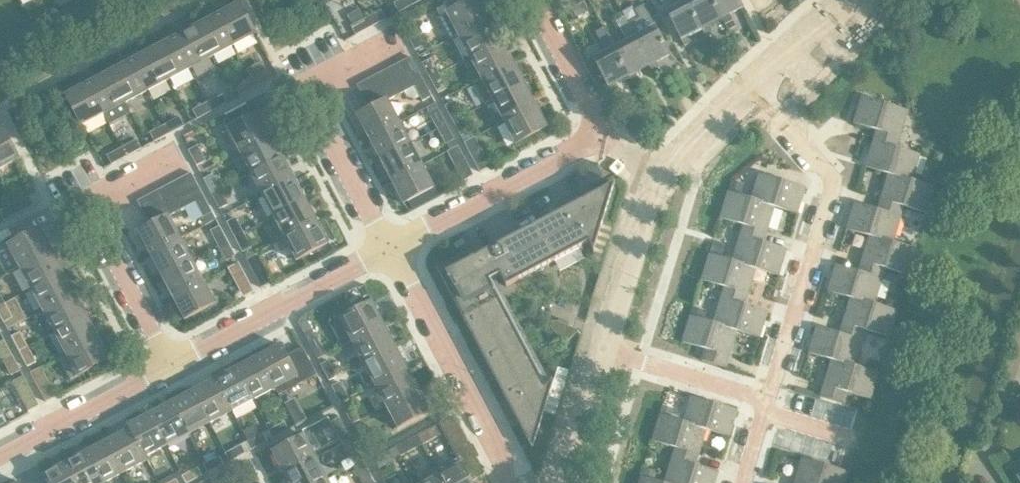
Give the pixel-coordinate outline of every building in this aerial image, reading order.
[(412,0),(400,0),(394,3),(399,12),(414,4),(412,0)] [(491,19),(481,0),(472,0),(437,18),(449,40),(460,35),(491,19)] [(686,0),(675,0),(676,1),(664,8),(684,46),(692,42),(688,36),(701,29),(686,0)] [(686,0),(701,29),(704,35),(712,31),(709,25),(722,18),(712,0),(687,0),(686,0)] [(722,18),(725,24),(733,20),(730,14),(743,7),(740,0),(712,0),(722,18)] [(222,4),(214,9),(234,47),(256,35),(239,2),(225,10),(222,4)] [(647,31),(635,38),(649,65),(652,72),(660,68),(657,62),(670,54),(644,6),(636,10),(647,31)] [(212,58),(234,47),(214,9),(205,13),(208,19),(195,26),(212,58)] [(367,17),(372,26),(386,19),(381,10),(367,17)] [(372,26),(367,17),(351,26),(356,35),(372,26)] [(636,72),(649,65),(635,38),(624,17),(615,21),(626,42),(614,48),(628,76),(631,82),(639,78),(636,72)] [(460,35),(471,56),(502,40),(491,19),(460,35)] [(191,69),(212,58),(195,26),(182,33),(179,27),(170,31),(191,69)] [(615,83),(628,76),(614,48),(604,28),(595,32),(606,53),(593,60),(611,93),(619,89),(615,83)] [(407,34),(415,50),(424,45),(416,30),(407,34)] [(169,81),(191,69),(170,31),(162,35),(165,41),(152,48),(169,81)] [(471,56),(482,78),(513,61),(502,40),(471,56)] [(148,92),(169,81),(152,48),(139,55),(136,49),(128,54),(148,92)] [(126,103),(148,92),(128,54),(120,58),(123,64),(109,71),(126,103)] [(400,62),(412,86),(413,85),(423,80),(410,56),(400,62)] [(430,78),(439,73),(431,58),(422,63),(430,78)] [(482,78),(494,99),(525,83),(513,61),(482,78)] [(389,67),(402,91),(412,86),(400,62),(389,67)] [(378,73),(391,97),(402,91),(389,67),(378,73)] [(105,115),(126,103),(109,71),(95,78),(92,73),(85,77),(105,115)] [(266,71),(251,79),(255,88),(270,80),(266,71)] [(381,103),(388,99),(391,97),(378,73),(368,79),(381,103)] [(439,73),(430,78),(437,91),(446,86),(439,73)] [(105,115),(85,77),(76,81),(79,87),(65,94),(82,127),(105,115)] [(255,88),(251,79),(236,87),(240,96),(255,88)] [(357,85),(370,109),(381,103),(368,79),(357,85)] [(423,80),(413,85),(421,101),(431,96),(423,80)] [(494,99),(505,121),(536,104),(525,83),(494,99)] [(208,102),(213,111),(227,103),(223,94),(208,102)] [(854,123),(878,131),(900,137),(907,111),(862,97),(854,123)] [(399,121),(388,99),(381,103),(370,109),(356,116),(368,137),(399,121)] [(445,106),(453,121),(463,116),(454,100),(445,106)] [(213,111),(208,102),(193,110),(197,119),(213,111)] [(536,104),(505,121),(517,143),(548,127),(536,104)] [(437,128),(447,123),(440,109),(430,114),(437,128)] [(241,151),(272,134),(260,112),(229,128),(241,151)] [(470,129),(463,116),(453,121),(460,135),(470,129)] [(180,117),(165,124),(170,133),(184,125),(180,117)] [(368,137),(379,159),(411,142),(399,121),(368,137)] [(447,123),(437,128),(440,133),(445,143),(455,137),(447,123)] [(170,133),(165,124),(150,132),(155,141),(170,133)] [(20,160),(3,127),(0,129),(0,170),(20,160)] [(867,167),(889,174),(912,180),(920,155),(897,147),(900,137),(878,131),(867,167)] [(241,151),(252,172),(283,156),(272,134),(241,151)] [(464,142),(480,172),(490,166),(475,137),(464,142)] [(122,147),(127,156),(141,148),(137,139),(122,147)] [(379,159),(391,181),(422,164),(411,142),(379,159)] [(188,150),(197,165),(206,161),(197,145),(188,150)] [(458,145),(447,151),(463,181),(473,175),(458,145)] [(127,156),(122,147),(107,155),(111,164),(127,156)] [(252,172),(264,194),(294,177),(283,156),(252,172)] [(422,164),(391,181),(403,204),(434,187),(422,164)] [(180,178),(193,203),(195,202),(204,198),(191,172),(180,178)] [(211,194),(221,189),(213,173),(203,178),(211,194)] [(759,173),(752,199),(775,207),(797,214),(805,187),(759,173)] [(889,174),(878,210),(901,217),(905,206),(927,213),(935,187),(912,180),(889,174)] [(264,194),(275,215),(306,199),(294,177),(264,194)] [(169,184),(182,209),(193,203),(180,178),(169,184)] [(473,249),(437,268),(510,407),(532,450),(543,416),(554,381),(545,386),(489,280),(500,274),(506,286),(589,243),(594,252),(603,221),(605,217),(615,183),(561,211),(485,251),(486,253),(477,258),(473,249)] [(159,189),(172,214),(182,209),(169,184),(159,189)] [(169,216),(172,214),(159,189),(148,195),(161,220),(169,216)] [(221,189),(211,194),(219,208),(229,203),(221,189)] [(767,232),(775,207),(752,199),(727,191),(719,217),(744,225),(767,232)] [(150,225),(161,220),(148,195),(137,201),(150,225)] [(14,204),(19,213),(34,205),(29,196),(14,204)] [(212,213),(204,198),(195,202),(203,217),(212,213)] [(275,215),(286,237),(317,220),(306,199),(275,215)] [(894,242),(901,217),(878,210),(856,203),(848,229),(870,236),(894,242)] [(14,204),(0,212),(0,213),(4,221),(19,213),(14,204)] [(181,237),(169,216),(161,220),(150,225),(137,232),(149,254),(181,237)] [(234,237),(244,231),(237,217),(227,223),(234,237)] [(317,220),(286,237),(298,259),(329,243),(317,220)] [(744,225),(733,261),(755,269),(778,276),(783,260),(786,249),(764,243),(767,232),(744,225)] [(217,246),(226,241),(219,227),(209,232),(217,246)] [(20,268),(52,251),(40,228),(8,245),(20,268)] [(244,231),(234,237),(242,251),(252,246),(244,231)] [(870,236),(859,272),(883,279),(886,267),(908,274),(916,249),(894,242),(870,236)] [(192,259),(181,237),(149,254),(160,275),(192,259)] [(226,241),(217,246),(224,260),(233,255),(226,241)] [(64,272),(52,251),(20,268),(32,289),(64,272)] [(256,252),(246,258),(261,288),(272,282),(256,252)] [(747,294),(755,269),(733,261),(708,253),(700,280),(725,287),(747,294)] [(160,275),(172,297),(203,281),(192,259),(160,275)] [(238,263),(228,268),(243,297),(254,291),(238,263)] [(829,291),(851,298),(875,304),(883,279),(859,272),(837,265),(829,291)] [(32,289),(43,311),(75,294),(64,272),(32,289)] [(203,281),(172,297),(184,320),(215,304),(203,281)] [(725,287),(714,323),(736,331),(759,338),(767,311),(744,304),(747,294),(725,287)] [(43,311),(55,332),(87,315),(75,294),(43,311)] [(851,298),(841,333),(864,341),(867,330),(889,337),(898,311),(875,304),(851,298)] [(353,340),(384,324),(372,302),(341,318),(330,324),(342,346),(353,340)] [(0,306),(0,315),(3,321),(12,316),(5,304),(0,306)] [(55,332),(66,353),(98,336),(87,315),(55,332)] [(729,355),(736,331),(714,323),(690,316),(682,342),(705,349),(702,360),(725,367),(729,355)] [(553,323),(550,328),(560,337),(566,327),(553,323)] [(353,340),(365,362),(396,346),(384,324),(353,340)] [(856,365),(864,341),(841,333),(817,327),(809,353),(832,359),(856,365)] [(19,351),(28,346),(20,330),(10,335),(19,351)] [(98,336),(66,353),(78,376),(110,359),(98,336)] [(309,343),(318,361),(327,356),(317,339),(309,343)] [(11,355),(3,340),(0,341),(0,357),(2,360),(11,355)] [(302,348),(286,356),(280,344),(258,356),(274,387),(278,395),(317,375),(302,348)] [(28,346),(19,351),(26,366),(36,361),(28,346)] [(365,362),(376,383),(407,367),(396,346),(365,362)] [(11,355),(2,360),(10,375),(19,370),(11,355)] [(258,356),(236,368),(252,398),(274,387),(258,356)] [(879,373),(856,365),(832,359),(830,366),(821,396),(844,404),(847,392),(870,399),(879,373)] [(322,366),(329,381),(337,377),(329,362),(322,366)] [(30,372),(46,402),(56,396),(41,367),(30,372)] [(376,383),(387,405),(418,388),(407,367),(376,383)] [(236,368),(215,379),(231,410),(252,398),(236,368)] [(23,376),(13,382),(28,411),(39,406),(23,376)] [(215,379),(193,390),(209,421),(231,410),(215,379)] [(558,379),(553,394),(561,396),(566,382),(558,379)] [(333,387),(341,402),(348,398),(340,383),(333,387)] [(418,388),(387,405),(399,427),(430,411),(418,388)] [(193,390),(171,402),(188,432),(209,421),(193,390)] [(683,422),(706,429),(729,437),(734,421),(737,410),(691,396),(683,422)] [(171,402),(150,413),(166,444),(188,432),(171,402)] [(345,409),(352,423),(360,419),(352,405),(345,409)] [(663,405),(660,415),(670,418),(673,408),(663,405)] [(150,413),(128,424),(144,455),(166,444),(150,413)] [(695,465),(706,429),(683,422),(670,418),(660,415),(652,440),(676,447),(672,458),(695,465)] [(457,459),(449,463),(452,469),(439,476),(443,482),(471,482),(485,474),(454,417),(438,425),(457,459)] [(338,436),(346,432),(339,418),(330,423),(338,436)] [(269,430),(273,438),(289,430),(285,422),(269,430)] [(144,455),(128,424),(127,425),(129,429),(109,439),(125,470),(146,459),(144,456),(144,455)] [(356,429),(364,445),(371,441),(363,426),(356,429)] [(433,428),(418,436),(422,443),(437,435),(433,428)] [(246,441),(251,450),(267,441),(262,432),(246,441)] [(303,436),(272,452),(283,474),(314,458),(303,436)] [(109,439),(87,451),(104,482),(125,470),(109,439)] [(416,447),(411,439),(397,447),(401,455),(416,447)] [(350,459),(358,455),(351,441),(343,445),(350,459)] [(225,453),(229,461),(245,453),(241,444),(225,453)] [(66,462),(77,482),(102,482),(104,482),(87,451),(66,462)] [(379,468),(393,460),(389,452),(375,460),(379,468)] [(204,464),(208,472),(223,465),(219,457),(204,464)] [(283,474),(288,482),(319,482),(325,480),(314,458),(283,474)] [(695,465),(672,458),(665,482),(715,482),(718,472),(695,465)] [(796,482),(843,482),(847,472),(802,458),(794,482),(796,482)] [(66,462),(43,474),(48,482),(77,482),(66,462)] [(361,480),(369,476),(362,462),(354,466),(361,480)] [(183,475),(187,482),(202,475),(198,467),(183,475)] [(439,476),(434,467),(424,473),(429,482),(426,482),(443,482),(439,476)]
